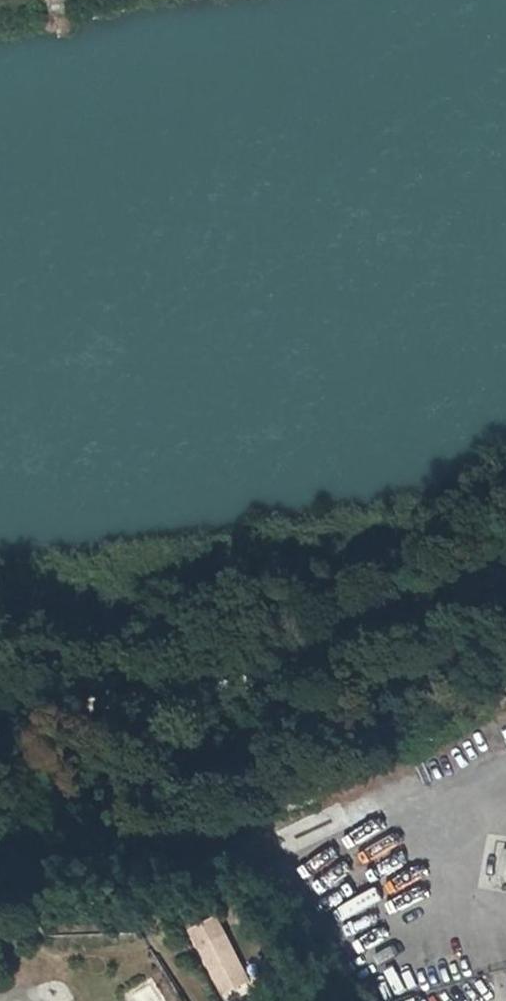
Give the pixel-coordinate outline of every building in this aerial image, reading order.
[(237,923),(206,937),(234,1000),(264,986),(237,923)]
